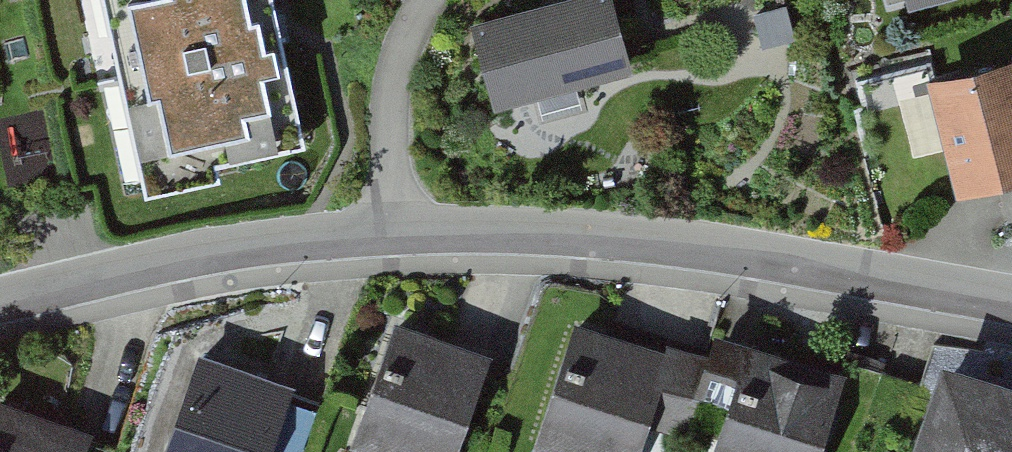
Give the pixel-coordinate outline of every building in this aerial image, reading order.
[(145,175),(303,140),(271,0),(105,0),(145,175)] [(469,11),(494,101),(634,63),(617,0),(510,0),(469,11)] [(925,14),(981,0),(921,0),(925,14)] [(784,9),(758,16),(766,45),(792,38),(784,9)] [(922,101),(932,157),(961,152),(969,195),(1011,187),(1011,69),(953,79),(955,95),(922,101)] [(397,321),(355,441),(387,451),(453,451),(487,353),(397,321)] [(600,325),(557,450),(564,451),(654,451),(687,355),(600,325)] [(746,335),(722,395),(751,406),(733,451),(827,451),(852,391),(798,369),(802,358),(746,335)] [(195,354),(162,451),(265,451),(287,385),(195,354)] [(942,355),(910,451),(1011,451),(1011,378),(942,355)] [(21,405),(4,451),(95,451),(102,433),(21,405)]
